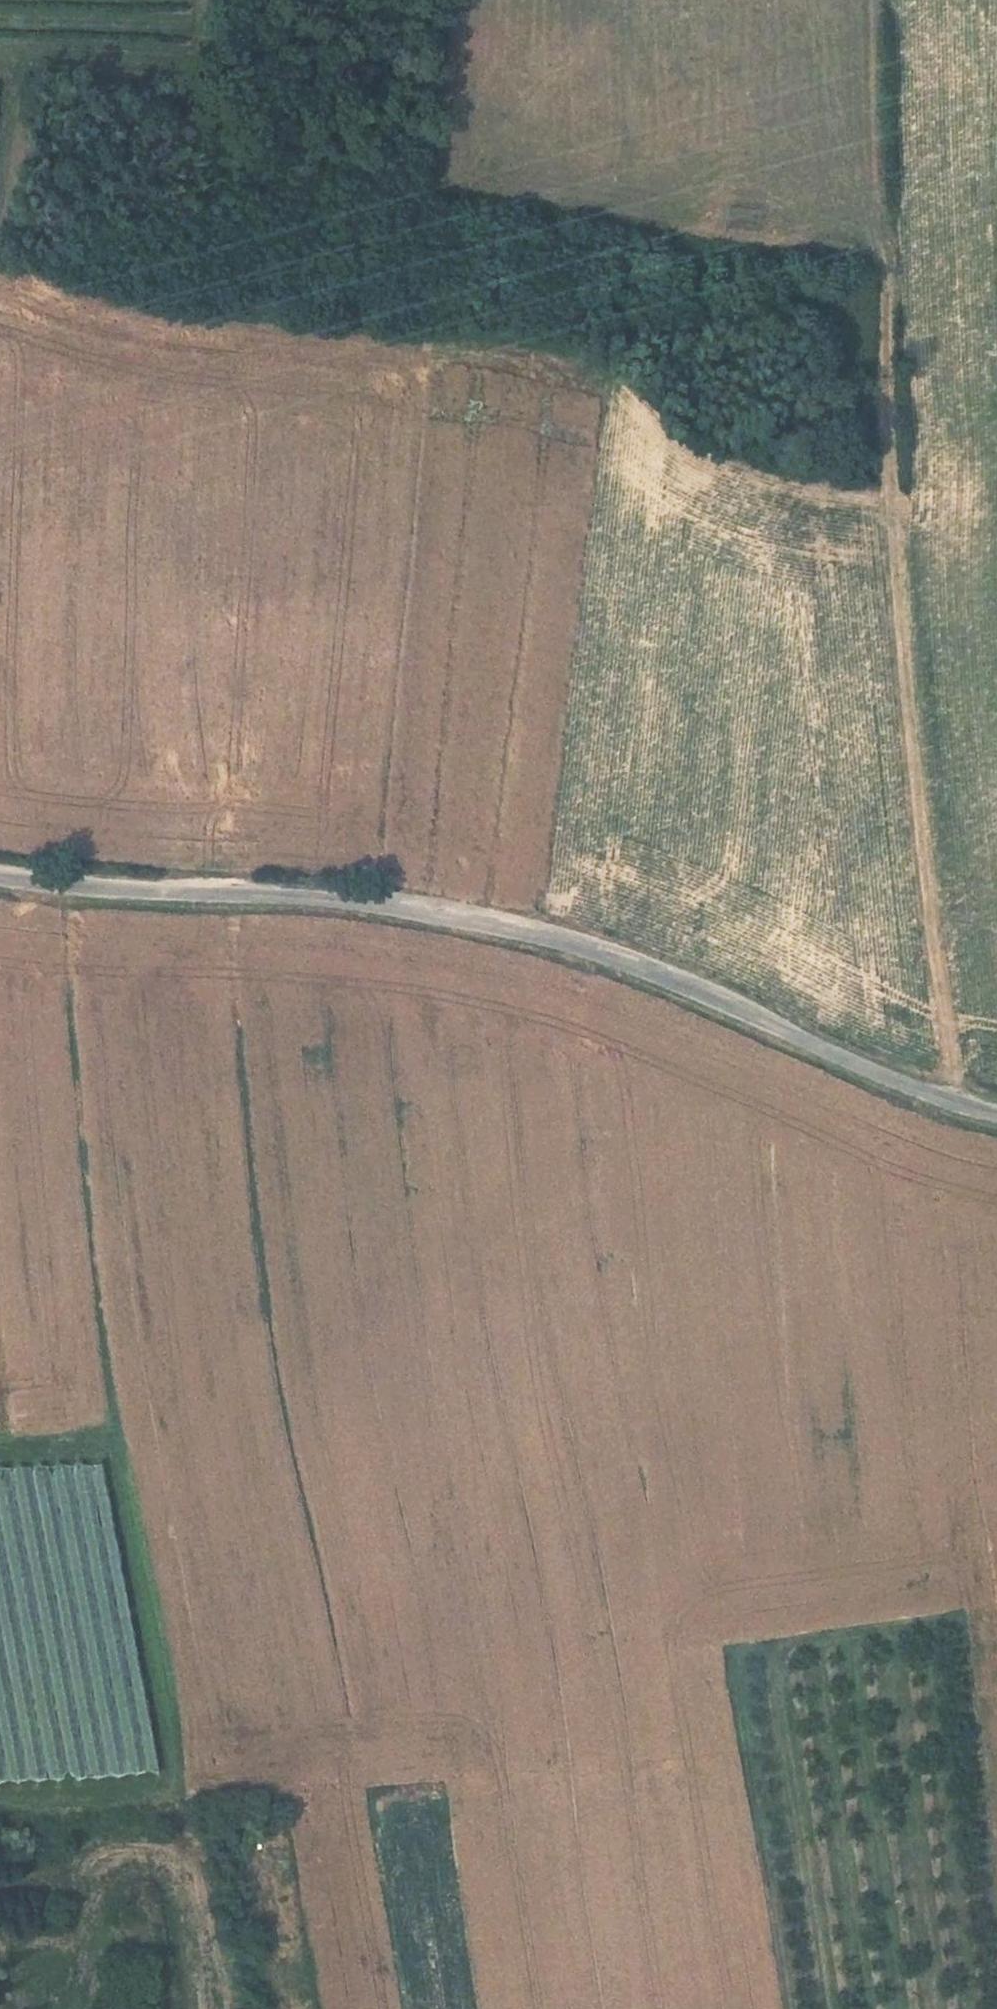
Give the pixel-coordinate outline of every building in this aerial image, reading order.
[(143,1769),(115,1459),(0,1470),(0,1781),(143,1769)]
